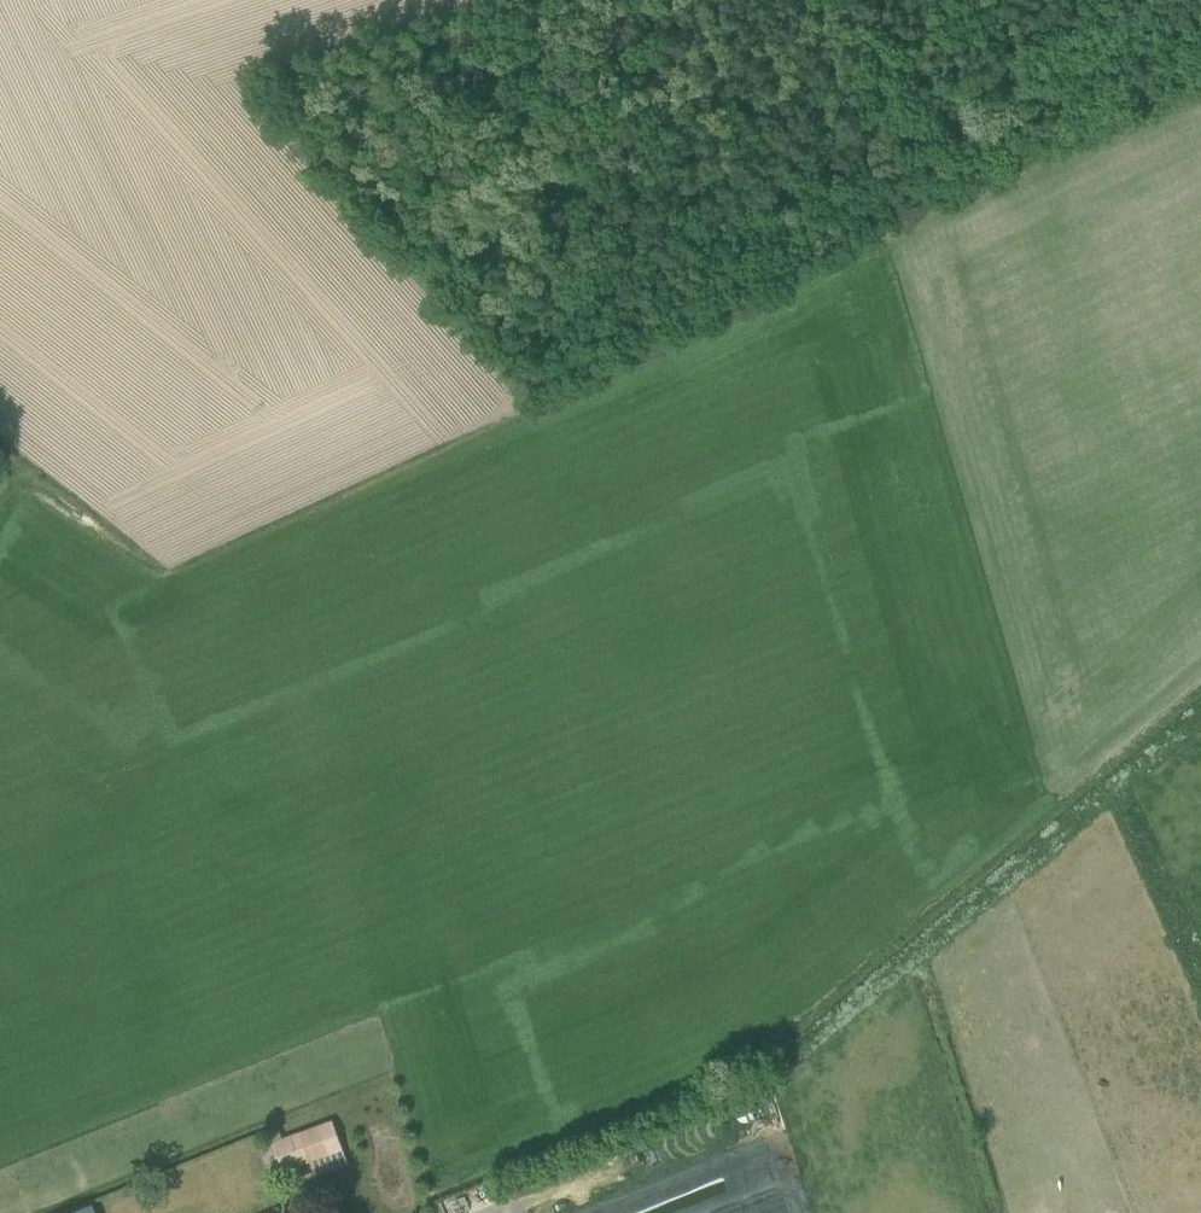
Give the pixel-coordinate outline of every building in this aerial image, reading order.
[(320,1125),(283,1138),(279,1128),(269,1132),(283,1171),(311,1161),(316,1175),(349,1163),(333,1120),(320,1125)] [(90,1204),(67,1212),(94,1212),(90,1204)]
